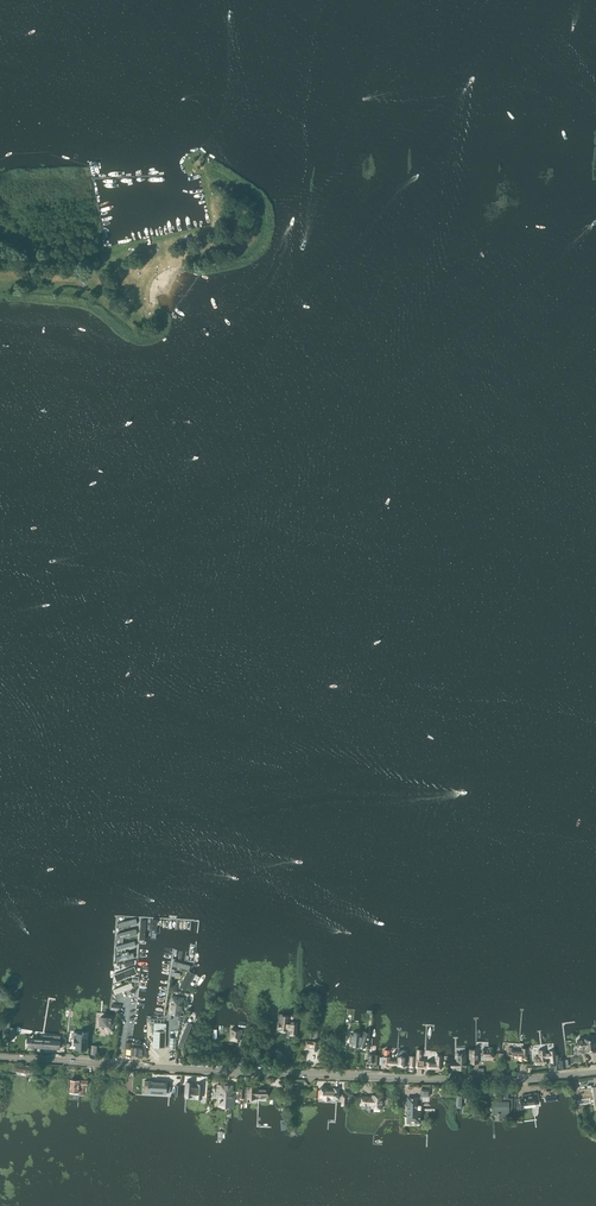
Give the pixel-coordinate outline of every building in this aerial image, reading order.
[(116,923),(118,927),(131,924),(137,923),(135,918),(116,923)] [(116,932),(117,938),(137,934),(135,928),(116,932)] [(115,946),(117,950),(135,944),(134,941),(115,946)] [(115,957),(116,961),(130,958),(134,957),(132,952),(128,953),(128,950),(120,952),(120,955),(115,957)] [(173,961),(172,966),(189,971),(191,965),(173,961)] [(113,975),(116,980),(136,972),(134,967),(113,975)] [(180,989),(186,991),(194,974),(187,972),(180,989)] [(112,989),(114,994),(133,987),(131,982),(112,989)] [(179,1014),(181,998),(172,997),(170,1012),(179,1014)] [(291,1030),(290,1035),(296,1035),(297,1021),(296,1021),(288,1020),(288,1018),(287,1016),(283,1016),(282,1017),(281,1023),(279,1023),(278,1024),(278,1027),(279,1029),(280,1029),(286,1030),(291,1030)] [(101,1017),(100,1029),(106,1029),(106,1030),(112,1031),(113,1018),(112,1018),(101,1017)] [(191,1023),(187,1022),(178,1045),(182,1047),(191,1023)] [(154,1023),(153,1047),(165,1047),(166,1023),(154,1023)] [(242,1035),(242,1029),(231,1028),(230,1039),(235,1040),(235,1041),(239,1041),(240,1034),(242,1035)] [(353,1041),(353,1046),(366,1047),(366,1045),(370,1032),(364,1030),(362,1036),(361,1035),(360,1035),(360,1031),(354,1031),(353,1036),(353,1041)] [(27,1046),(27,1047),(60,1049),(60,1046),(63,1047),(64,1041),(60,1040),(53,1040),(53,1035),(43,1034),(42,1039),(32,1039),(31,1045),(32,1045),(32,1046),(27,1046)] [(87,1041),(87,1035),(84,1035),(84,1034),(82,1034),(82,1035),(77,1035),(77,1037),(77,1040),(75,1039),(74,1046),(76,1046),(76,1051),(77,1051),(77,1052),(82,1052),(82,1051),(86,1052),(87,1046),(87,1045),(87,1042),(87,1041)] [(578,1040),(578,1042),(578,1049),(579,1049),(579,1051),(585,1051),(585,1053),(595,1051),(595,1041),(595,1037),(591,1038),(591,1036),(587,1037),(588,1038),(583,1038),(584,1039),(578,1040)] [(317,1042),(313,1042),(313,1043),(306,1042),(305,1049),(312,1050),(312,1051),(316,1052),(317,1042)] [(144,1047),(138,1047),(131,1047),(130,1055),(138,1056),(146,1056),(146,1051),(144,1047)] [(421,1049),(418,1048),(418,1049),(417,1049),(416,1059),(416,1067),(436,1068),(437,1068),(437,1067),(441,1067),(442,1060),(441,1060),(441,1056),(436,1056),(436,1058),(435,1058),(435,1063),(431,1063),(431,1061),(426,1061),(426,1062),(424,1062),(425,1060),(421,1060),(422,1049),(421,1049)] [(478,1053),(478,1054),(483,1054),(483,1056),(490,1056),(490,1058),(493,1058),(493,1053),(493,1050),(493,1049),(492,1048),(490,1048),(488,1049),(488,1050),(482,1050),(482,1052),(483,1052),(483,1053),(478,1053)] [(521,1050),(514,1049),(512,1049),(511,1049),(510,1048),(509,1048),(508,1048),(507,1049),(507,1053),(507,1055),(510,1056),(510,1057),(513,1057),(514,1057),(519,1057),(519,1060),(528,1061),(528,1049),(521,1048),(521,1050)] [(470,1062),(470,1063),(478,1063),(478,1054),(478,1053),(478,1049),(474,1049),(470,1049),(470,1062)] [(554,1051),(554,1050),(550,1051),(550,1053),(545,1054),(544,1049),(540,1049),(541,1056),(535,1056),(535,1059),(535,1060),(535,1062),(536,1064),(542,1063),(542,1064),(546,1064),(545,1057),(551,1057),(551,1062),(557,1061),(558,1054),(556,1055),(555,1055),(554,1051)] [(404,1066),(405,1050),(398,1050),(397,1060),(389,1060),(389,1057),(389,1051),(384,1051),(384,1057),(383,1057),(383,1065),(389,1066),(389,1065),(397,1065),(397,1066),(404,1066)] [(379,1055),(372,1054),(368,1054),(368,1062),(374,1062),(374,1065),(379,1065),(380,1055),(379,1055)] [(468,1066),(468,1061),(465,1061),(465,1055),(457,1055),(457,1058),(457,1061),(451,1061),(451,1066),(457,1066),(457,1068),(465,1068),(465,1066),(468,1066)] [(33,1071),(33,1070),(33,1067),(15,1065),(14,1070),(32,1073),(32,1071),(33,1071)] [(88,1085),(88,1080),(71,1079),(70,1091),(78,1092),(79,1091),(80,1092),(79,1095),(83,1095),(84,1085),(88,1085)] [(149,1088),(150,1088),(149,1092),(154,1092),(154,1093),(160,1093),(160,1092),(165,1092),(165,1093),(166,1093),(166,1092),(170,1093),(171,1082),(145,1081),(144,1086),(149,1086),(149,1088)] [(197,1098),(198,1098),(201,1098),(202,1085),(198,1084),(198,1085),(193,1085),(193,1083),(187,1082),(186,1095),(192,1096),(192,1095),(197,1095),(197,1098)] [(232,1104),(232,1092),(229,1092),(230,1085),(218,1084),(217,1092),(220,1092),(220,1098),(220,1101),(220,1104),(232,1104)] [(247,1098),(247,1097),(248,1086),(246,1086),(246,1088),(240,1088),(239,1097),(244,1097),(244,1098),(244,1102),(247,1102),(247,1098)] [(248,1086),(247,1097),(257,1098),(257,1097),(257,1096),(263,1096),(268,1097),(268,1093),(267,1093),(267,1089),(256,1088),(256,1086),(248,1086)] [(326,1090),(326,1087),(320,1087),(320,1090),(318,1089),(318,1094),(320,1094),(320,1096),(324,1097),(323,1099),(329,1099),(329,1097),(338,1098),(338,1088),(334,1088),(334,1090),(326,1090)] [(508,1098),(508,1091),(503,1091),(503,1098),(503,1101),(493,1101),(493,1114),(499,1113),(509,1113),(509,1111),(513,1111),(512,1098),(508,1098)] [(523,1098),(520,1098),(521,1105),(539,1103),(538,1098),(538,1094),(531,1094),(529,1095),(529,1094),(528,1094),(528,1095),(522,1095),(523,1098)] [(383,1095),(372,1095),(372,1096),(360,1096),(360,1098),(360,1105),(361,1105),(361,1108),(372,1108),(372,1107),(382,1108),(383,1098),(383,1095)] [(420,1121),(420,1112),(416,1112),(416,1098),(417,1097),(408,1097),(408,1122),(415,1122),(415,1121),(420,1121)]
